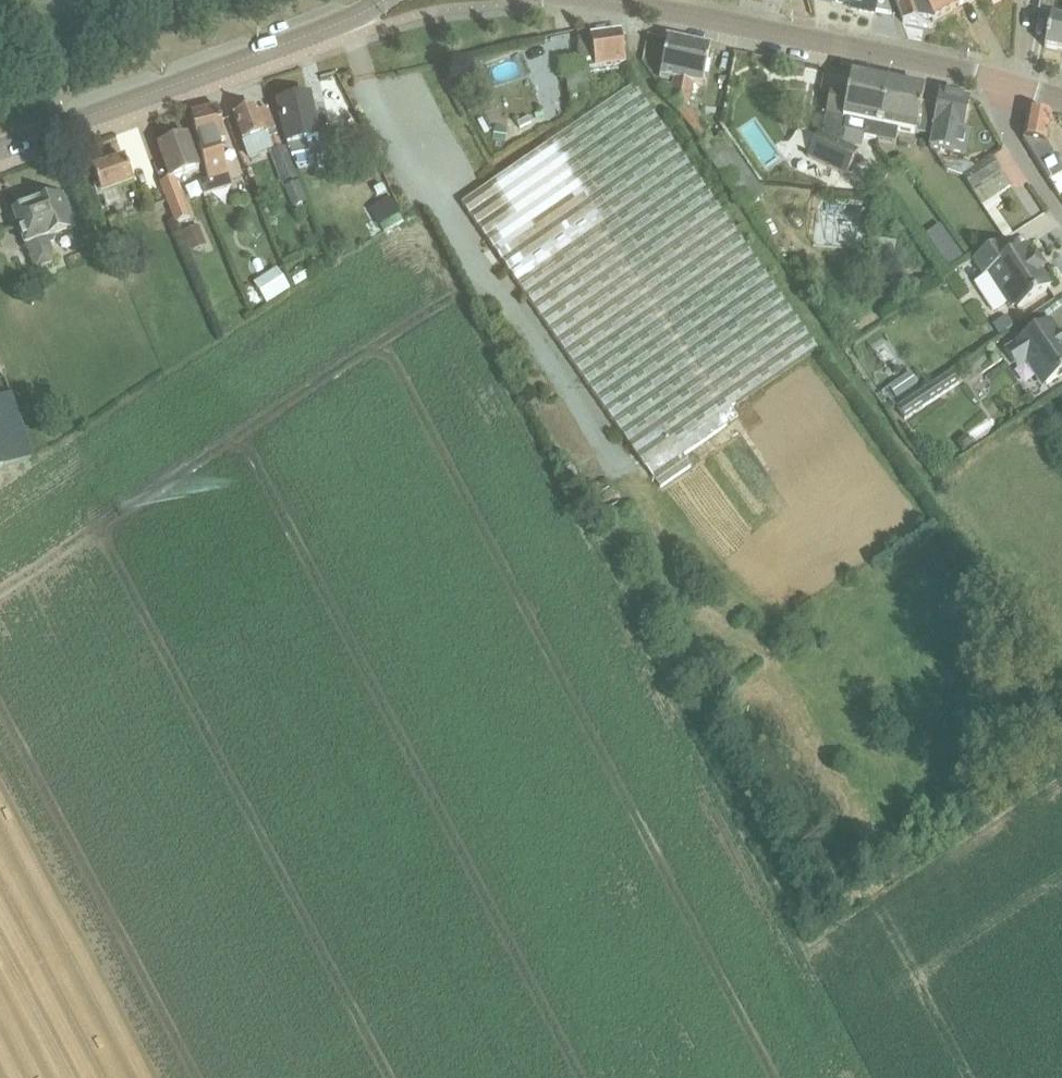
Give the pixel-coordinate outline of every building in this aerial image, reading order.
[(837,1),(862,7),(861,11),(875,14),(876,12),(892,16),(887,0),(837,0),(837,1)] [(922,0),(896,0),(904,23),(933,28),(934,21),(922,0)] [(934,21),(970,0),(922,0),(934,21)] [(1055,0),(1041,0),(1039,11),(1052,13),(1055,0)] [(1045,48),(1061,51),(1061,20),(1051,18),(1045,48)] [(590,68),(626,63),(622,33),(579,39),(584,75),(567,77),(570,94),(593,91),(590,68)] [(746,209),(762,198),(765,196),(729,142),(719,148),(712,137),(692,113),(690,106),(692,93),(701,95),(711,47),(668,38),(660,77),(675,80),(673,87),(662,85),(660,87),(670,102),(672,102),(703,142),(701,144),(746,209)] [(53,50),(49,52),(51,61),(65,56),(62,47),(53,50)] [(329,72),(309,77),(320,121),(340,116),(329,72)] [(820,134),(808,157),(847,176),(858,152),(843,145),(845,132),(864,136),(863,138),(877,141),(884,105),(891,106),(894,92),(898,93),(899,87),(852,78),(848,95),(831,92),(826,121),(823,136),(820,134)] [(663,487),(692,467),(685,457),(739,419),(733,410),(822,349),(640,84),(467,202),(663,487)] [(884,105),(877,141),(895,144),(896,140),(898,130),(933,137),(938,107),(932,106),(922,104),(924,92),(899,87),(898,93),(894,92),(891,106),(884,105)] [(593,91),(570,94),(573,110),(594,97),(593,91)] [(932,141),(930,149),(965,156),(968,142),(970,134),(966,133),(963,132),(962,132),(963,130),(968,105),(969,101),(966,101),(950,97),(941,95),(938,107),(933,137),(932,141)] [(280,104),(287,138),(289,143),(290,143),(293,157),(310,153),(308,141),(319,139),(310,97),(280,104)] [(296,181),(295,182),(268,110),(258,113),(256,108),(234,116),(250,160),(270,152),(284,189),(285,189),(291,207),(304,201),(296,181)] [(191,115),(199,146),(209,180),(199,183),(204,196),(224,190),(220,178),(229,175),(219,143),(226,141),(218,109),(191,115)] [(1047,144),(1052,116),(1029,112),(1024,139),(1059,197),(1061,195),(1061,171),(1047,144)] [(743,115),(728,126),(757,166),(773,155),(743,115)] [(823,134),(826,121),(816,119),(814,132),(823,134)] [(507,129),(494,128),(492,142),(505,143),(507,129)] [(191,219),(176,179),(200,170),(187,137),(159,147),(171,180),(161,184),(177,225),(191,219)] [(976,168),(964,177),(973,191),(1002,171),(992,157),(976,168)] [(125,160),(93,171),(102,196),(104,195),(121,189),(134,185),(125,160)] [(143,211),(153,207),(147,189),(137,193),(143,211)] [(75,230),(63,197),(55,200),(49,194),(39,198),(38,206),(14,214),(26,247),(33,244),(42,268),(56,263),(50,246),(56,244),(54,237),(75,230)] [(785,197),(757,217),(781,249),(808,226),(785,197)] [(405,222),(403,219),(394,202),(373,214),(383,232),(385,234),(405,222)] [(117,241),(130,236),(122,216),(110,221),(117,241)] [(198,225),(181,232),(189,252),(205,245),(198,225)] [(924,239),(949,274),(964,263),(963,262),(957,253),(939,228),(938,229),(924,239)] [(810,241),(804,233),(787,246),(793,254),(810,241)] [(1040,274),(1044,272),(1035,258),(1032,260),(1024,249),(1011,257),(1002,243),(974,262),(984,277),(993,272),(1003,288),(1002,295),(1008,306),(1015,307),(1018,311),(1050,289),(1040,274)] [(279,272),(256,287),(266,304),(290,289),(279,272)] [(1015,345),(1005,352),(1013,364),(1023,357),(1033,361),(1033,364),(1047,385),(1061,375),(1061,337),(1060,335),(1058,336),(1048,321),(1014,344),(1015,345)] [(910,373),(889,387),(896,397),(917,383),(910,373)] [(927,402),(958,381),(953,373),(922,394),(896,410),(902,418),(927,402)] [(34,459),(11,394),(0,398),(0,471),(34,459)] [(991,424),(973,436),(978,443),(996,431),(991,424)]
